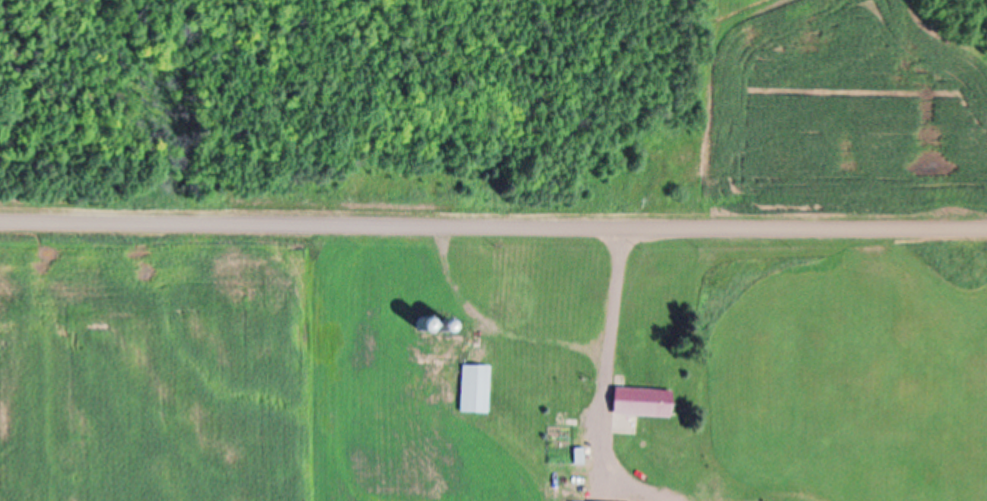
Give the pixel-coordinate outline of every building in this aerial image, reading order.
[(490,368),(462,367),(461,415),(489,415),(490,368)] [(671,419),(672,392),(614,390),(613,418),(671,419)]
